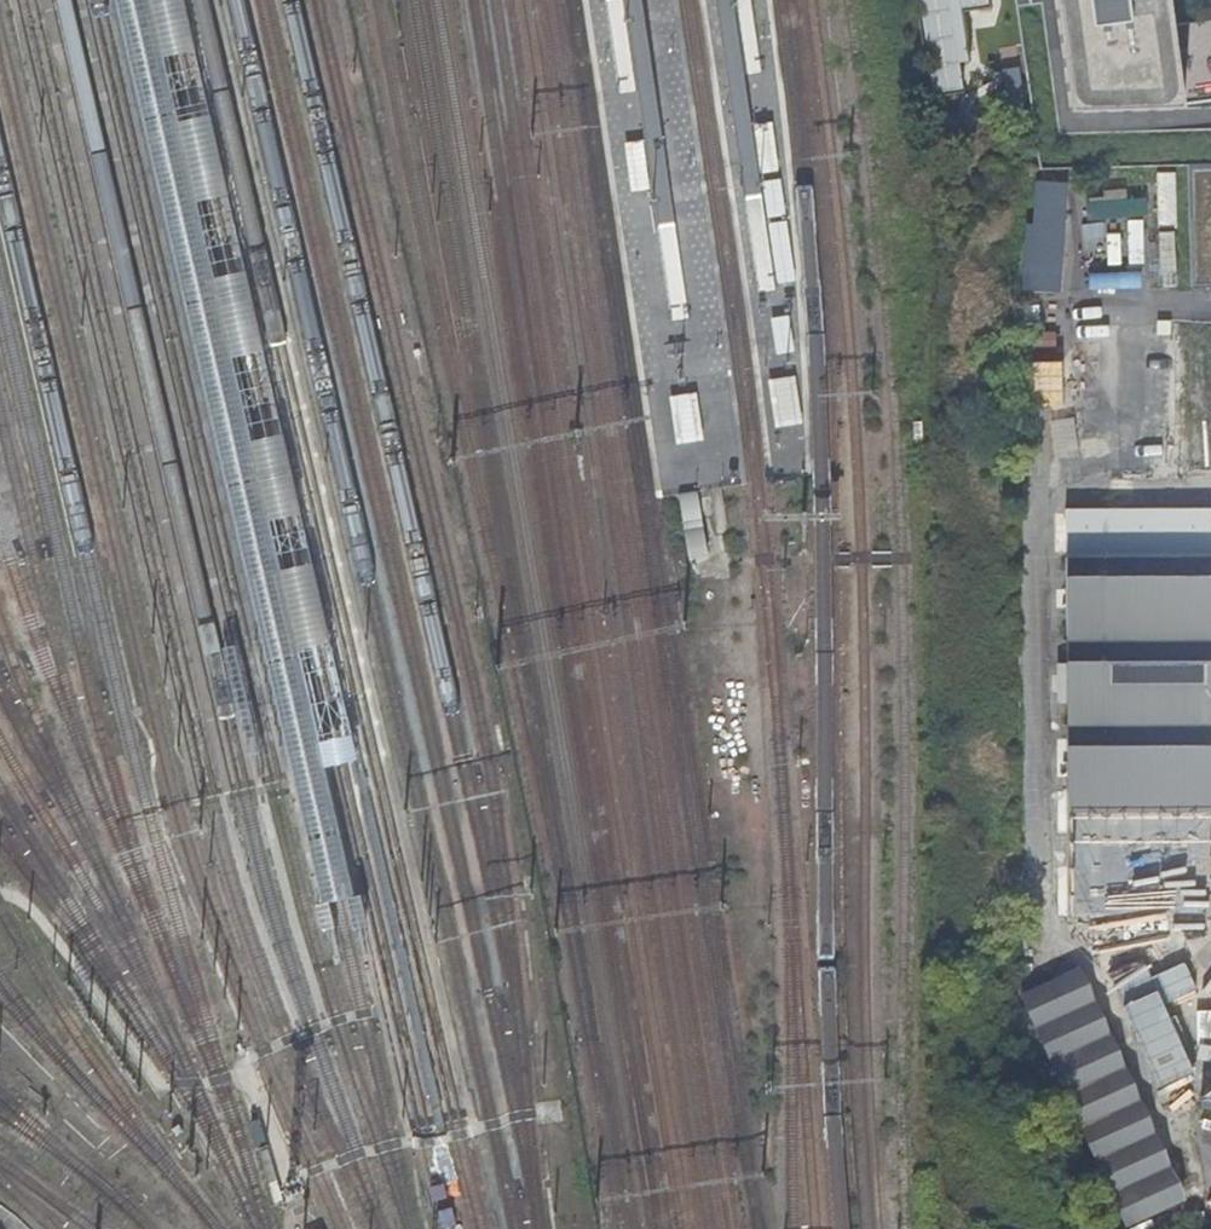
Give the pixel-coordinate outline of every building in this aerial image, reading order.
[(929,98),(963,92),(959,63),(971,62),(963,11),(992,7),(991,0),(915,0),(929,98)] [(1069,115),(1183,111),(1181,97),(1210,94),(1210,21),(1171,27),(1167,0),(1053,0),(1069,115)] [(1183,166),(1187,288),(1210,287),(1210,166),(1183,166)] [(1065,554),(1067,813),(1210,812),(1210,553),(1065,554)] [(1082,973),(1022,1000),(1126,1228),(1137,1228),(1188,1206),(1082,973)] [(307,1204),(292,1210),(295,1217),(310,1211),(307,1204)]
